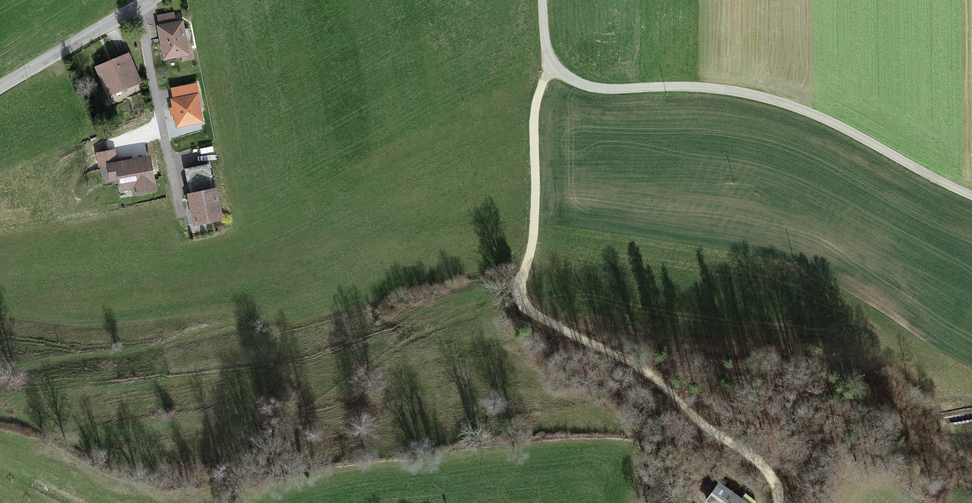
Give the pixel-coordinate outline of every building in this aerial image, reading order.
[(191,56),(184,21),(179,22),(176,8),(154,13),(165,62),(191,56)] [(127,57),(95,70),(107,101),(140,87),(127,57)] [(172,89),(174,99),(196,94),(200,93),(198,84),(172,89)] [(203,122),(196,94),(174,99),(171,99),(173,109),(170,110),(171,116),(175,115),(178,127),(203,122)] [(128,164),(107,167),(109,181),(116,180),(118,195),(132,193),(133,196),(153,193),(148,161),(128,164)] [(215,164),(186,169),(197,230),(227,225),(215,164)] [(708,502),(746,502),(721,485),(708,502)]
